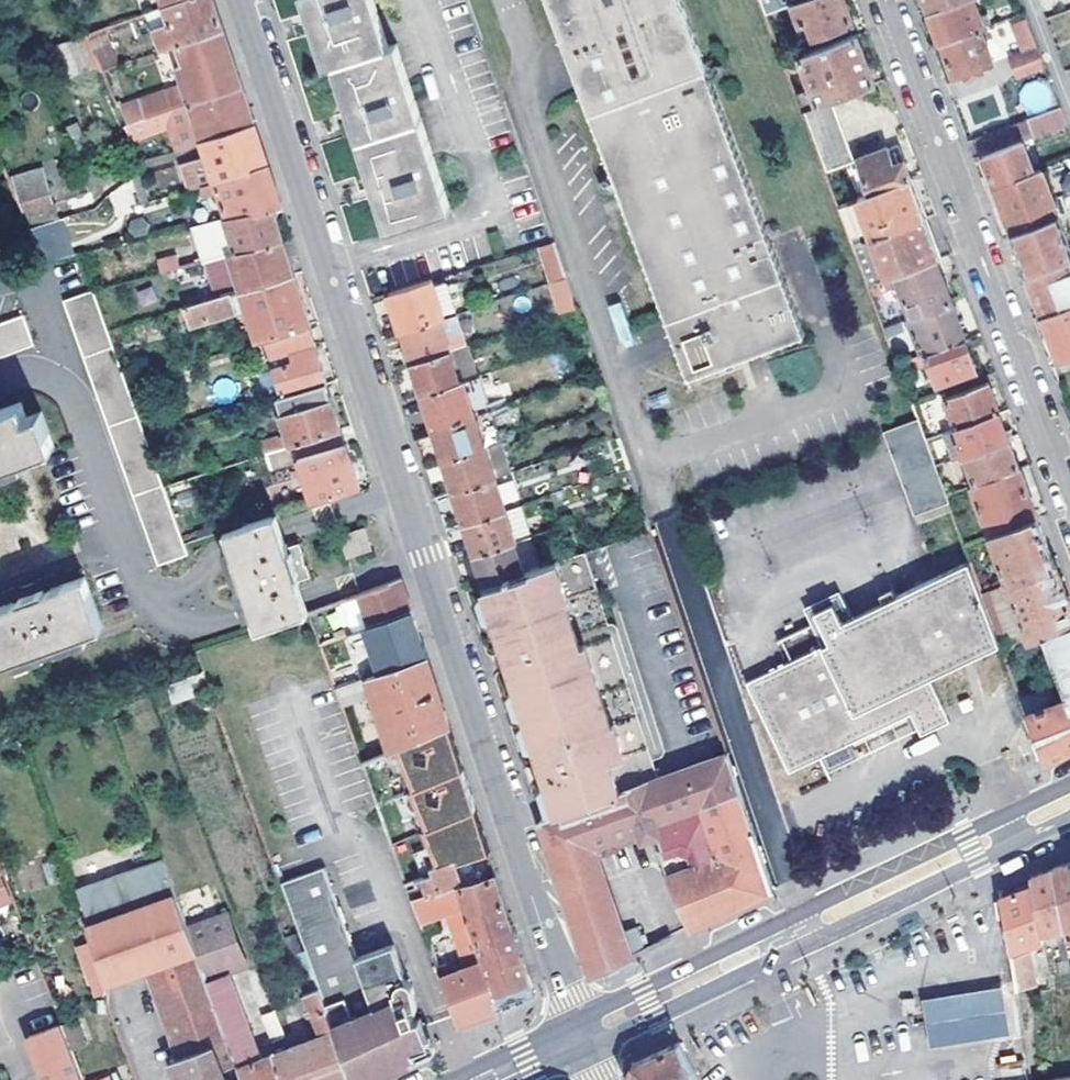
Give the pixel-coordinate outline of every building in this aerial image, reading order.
[(164,9),(170,25),(155,30),(162,52),(176,46),(198,37),(222,30),(220,24),(213,0),(180,0),(163,6),(164,9)] [(385,45),(371,0),(304,0),(325,64),(331,62),(385,227),(446,207),(393,42),(385,45)] [(683,0),(545,0),(683,376),(805,332),(683,0)] [(799,3),(793,5),(800,25),(802,24),(805,30),(809,28),(812,38),(852,23),(843,0),(806,0),(799,3)] [(965,0),(924,0),(929,14),(965,0)] [(940,44),(979,29),(981,28),(971,0),(965,0),(929,14),(940,44)] [(1069,11),(1069,0),(1037,0),(1038,1),(1045,20),(1069,11)] [(1018,33),(1027,55),(1039,50),(1030,28),(1018,33)] [(985,43),(979,29),(940,44),(953,78),(1004,59),(997,39),(985,43)] [(104,75),(124,126),(240,85),(231,56),(222,30),(198,37),(176,46),(182,66),(173,69),(180,87),(136,104),(134,99),(141,90),(131,64),(104,75)] [(102,68),(88,35),(60,45),(74,78),(88,73),(102,68)] [(801,55),(820,105),(832,101),(875,85),(856,35),(801,55)] [(1017,78),(1045,67),(1039,50),(1027,55),(1011,61),(1017,78)] [(102,68),(88,73),(90,78),(104,74),(102,68)] [(1056,106),(1047,78),(1017,88),(1026,116),(1056,106)] [(240,85),(124,126),(131,141),(169,129),(176,150),(202,141),(253,123),(245,100),(242,92),(240,85)] [(847,167),(855,163),(832,101),(820,105),(803,111),(826,174),(847,167)] [(1033,136),(1067,125),(1060,106),(1027,119),(1033,136)] [(982,156),(1022,141),(1033,136),(1027,119),(976,138),(982,156)] [(62,128),(72,153),(87,147),(78,123),(62,128)] [(210,185),(266,166),(264,159),(253,123),(202,141),(206,154),(180,162),(190,192),(210,185)] [(994,187),(1034,172),(1022,141),(982,156),(994,187)] [(859,199),(910,180),(903,162),(900,164),(898,159),(893,161),(889,151),(855,163),(847,167),(859,199)] [(218,192),(228,219),(275,207),(279,206),(273,186),(266,166),(210,185),(212,194),(218,192)] [(24,212),(54,203),(43,169),(16,177),(24,212)] [(1009,228),(1011,234),(1059,216),(1066,213),(1063,208),(1057,211),(1041,169),(1034,172),(994,187),(1009,228)] [(138,176),(129,179),(139,210),(148,207),(138,176)] [(129,213),(139,210),(129,179),(120,181),(129,213)] [(859,199),(874,237),(924,219),(910,180),(859,199)] [(24,212),(31,228),(62,219),(56,202),(54,203),(24,212)] [(275,207),(228,219),(222,220),(230,245),(167,263),(168,268),(159,270),(160,275),(169,272),(237,253),(285,240),(275,207)] [(1027,274),(1069,258),(1069,245),(1059,216),(1011,234),(1025,269),(1027,274)] [(62,219),(31,228),(46,264),(84,254),(68,217),(62,219)] [(889,278),(934,261),(939,259),(927,224),(924,219),(874,237),(853,245),(868,286),(889,278)] [(247,289),(295,274),(293,267),(285,240),(237,253),(240,264),(247,289)] [(540,246),(552,281),(565,277),(553,242),(540,246)] [(172,283),(240,264),(237,253),(169,272),(172,283)] [(1069,305),(1069,258),(1027,274),(1029,279),(1042,316),(1069,305)] [(905,299),(913,320),(951,305),(934,261),(889,278),(898,301),(905,299)] [(247,310),(257,342),(266,340),(311,325),(295,274),(247,289),(223,296),(179,310),(173,312),(177,323),(183,321),(187,329),(247,310)] [(389,291),(402,329),(440,317),(445,316),(443,311),(452,308),(443,281),(434,283),(432,277),(389,291)] [(546,283),(557,313),(575,307),(565,277),(552,281),(546,283)] [(179,310),(223,296),(217,278),(173,291),(179,310)] [(141,308),(158,301),(152,285),(135,291),(141,308)] [(148,440),(132,397),(127,383),(95,290),(64,301),(159,565),(189,555),(153,454),(148,440)] [(926,354),(964,340),(951,305),(913,320),(911,320),(923,355),(926,354)] [(1042,316),(1058,357),(1069,352),(1069,305),(1042,316)] [(445,316),(440,317),(450,348),(464,344),(454,312),(445,316)] [(25,316),(0,325),(0,358),(35,346),(25,316)] [(402,329),(412,361),(447,349),(450,348),(440,317),(402,329)] [(284,397),(328,383),(311,325),(266,340),(284,397)] [(964,340),(926,354),(937,383),(975,370),(964,340)] [(450,348),(447,349),(457,381),(460,380),(474,375),(464,344),(450,348)] [(422,392),(457,381),(447,349),(412,361),(422,392)] [(474,375),(460,380),(471,411),(484,407),(475,375),(474,375)] [(422,392),(432,423),(471,411),(460,380),(457,381),(422,392)] [(945,398),(957,430),(998,414),(986,382),(945,398)] [(267,455),(295,446),(343,430),(328,383),(284,397),(278,398),(283,412),(277,414),(281,428),(286,426),(290,437),(279,441),(279,438),(263,443),(267,455)] [(54,448),(42,412),(28,417),(24,402),(0,410),(0,467),(54,448)] [(484,407),(471,411),(482,442),(498,437),(487,406),(484,407)] [(442,455),(482,442),(471,411),(432,423),(442,455)] [(964,456),(1007,440),(998,414),(957,430),(954,431),(963,456),(964,456)] [(918,420),(883,433),(910,506),(945,493),(935,467),(926,442),(921,429),(918,420)] [(921,429),(926,442),(941,436),(936,423),(921,429)] [(298,455),(313,504),(362,489),(343,430),(295,446),(298,455)] [(963,456),(954,431),(945,435),(949,446),(945,448),(950,461),(963,456)] [(498,437),(482,442),(492,473),(508,468),(498,437)] [(964,456),(975,486),(1018,469),(1007,440),(964,456)] [(451,480),(453,487),(492,473),(482,442),(442,455),(451,480)] [(285,460),(298,455),(295,446),(267,455),(272,470),(287,466),(285,460)] [(972,487),(989,536),(1036,518),(1034,510),(1018,469),(975,486),(972,487)] [(463,520),(503,507),(492,473),(453,487),(463,520)] [(945,493),(910,506),(915,518),(950,505),(945,493)] [(467,530),(474,554),(531,535),(519,502),(503,507),(463,520),(467,530)] [(278,516),(225,533),(229,543),(251,613),(257,630),(310,611),(304,595),(297,575),(307,571),(299,549),(295,551),(290,552),(281,526),(278,516)] [(989,536),(1007,584),(1055,567),(1039,525),(1036,518),(989,536)] [(364,529),(342,536),(348,556),(371,549),(364,529)] [(541,567),(531,535),(474,554),(485,585),(541,567)] [(660,779),(584,553),(541,567),(485,585),(500,633),(503,633),(513,664),(511,664),(538,747),(542,746),(554,779),(549,781),(560,814),(660,779)] [(983,593),(971,563),(851,618),(843,622),(831,597),(813,605),(831,643),(822,647),(747,681),(790,771),(819,757),(824,767),(838,761),(851,755),(846,745),(886,726),(911,715),(921,736),(949,723),(929,679),(1002,645),(983,593)] [(1043,635),(1069,625),(1069,607),(1058,574),(1055,567),(1007,584),(983,593),(1002,645),(1003,650),(1021,644),(1043,635)] [(104,628),(86,578),(46,593),(42,581),(29,585),(17,590),(21,602),(0,609),(0,665),(104,628)] [(370,627),(411,611),(403,584),(401,578),(341,599),(350,624),(366,618),(370,627)] [(843,622),(851,618),(840,593),(831,597),(843,622)] [(831,643),(813,605),(804,609),(822,647),(831,643)] [(370,627),(357,631),(361,646),(376,640),(386,670),(426,656),(418,633),(411,611),(370,627)] [(1043,635),(1068,697),(1069,701),(1069,625),(1043,635)] [(503,633),(500,633),(509,659),(511,664),(513,664),(503,633)] [(1021,644),(1003,650),(1015,682),(1034,676),(1021,644)] [(337,687),(343,703),(373,692),(392,750),(450,729),(436,688),(426,656),(386,670),(337,687)] [(173,701),(208,689),(202,674),(167,686),(173,701)] [(1026,712),(1032,729),(1040,749),(1044,761),(1069,749),(1069,701),(1068,697),(1058,701),(1049,675),(1017,686),(1026,712)] [(379,804),(463,770),(454,744),(450,729),(392,750),(363,761),(379,804)] [(542,746),(538,747),(546,772),(549,781),(554,779),(542,746)] [(623,931),(598,856),(595,846),(642,830),(646,839),(655,836),(658,835),(674,875),(671,876),(693,926),(740,904),(772,889),(727,755),(660,779),(560,814),(541,821),(591,974),(602,969),(625,959),(644,950),(636,926),(623,931)] [(463,770),(379,804),(393,842),(476,810),(467,784),(463,770)] [(476,810),(393,842),(407,883),(432,875),(429,866),(450,860),(453,866),(489,852),(484,834),(476,810)] [(642,830),(595,846),(598,856),(646,839),(642,830)] [(658,835),(655,836),(671,876),(674,875),(658,835)] [(862,856),(858,849),(838,858),(840,862),(842,866),(862,856)] [(1069,924),(1069,862),(1064,864),(1053,869),(1063,925),(1069,924)] [(428,1052),(416,1018),(412,1019),(408,1008),(412,1007),(412,1002),(411,988),(408,985),(403,982),(399,984),(395,976),(400,974),(390,946),(356,958),(324,867),(281,882),(313,972),(311,973),(350,1079),(369,1079),(378,1075),(406,1063),(428,1052)] [(1041,929),(1063,925),(1053,869),(1038,874),(1033,876),(1034,885),(1041,929)] [(12,904),(0,872),(0,908),(12,904)] [(495,878),(460,890),(497,1010),(505,1007),(520,1002),(535,996),(520,952),(495,878)] [(497,1010),(460,890),(457,881),(412,897),(425,932),(435,928),(430,916),(445,911),(466,967),(447,973),(440,975),(458,1025),(465,1023),(497,1010)] [(1034,885),(1001,897),(1002,906),(1010,950),(1043,936),(1041,929),(1034,885)] [(106,981),(145,966),(177,1051),(167,1054),(178,1079),(242,1079),(185,929),(174,898),(87,930),(100,963),(105,977),(106,981)] [(952,911),(948,904),(928,913),(932,920),(952,911)] [(275,1054),(258,1060),(226,972),(246,964),(229,914),(185,929),(242,1079),(285,1079),(275,1054)] [(309,967),(295,930),(279,936),(292,973),(309,967)] [(857,955),(853,947),(833,957),(836,964),(857,955)] [(1011,956),(1017,991),(1033,988),(1028,954),(1011,956)] [(1069,969),(1069,968),(1068,957),(1059,958),(1061,969),(1069,969)] [(105,977),(100,963),(87,967),(93,982),(105,977)] [(275,1054),(285,1079),(350,1079),(311,973),(309,967),(292,973),(316,1039),(275,1054)] [(440,975),(447,973),(444,967),(438,969),(440,975)] [(933,1046),(1013,1032),(1005,984),(925,998),(928,1019),(939,1017),(941,1030),(930,1032),(933,1046)] [(283,1035),(271,1002),(254,1008),(266,1041),(283,1035)] [(928,1019),(930,1032),(941,1030),(939,1017),(928,1019)] [(77,1018),(61,1024),(70,1046),(85,1040),(77,1018)] [(70,1046),(61,1024),(29,1036),(46,1079),(83,1079),(70,1046)] [(681,1040),(674,1044),(633,1064),(630,1072),(628,1079),(700,1079),(681,1040)]
